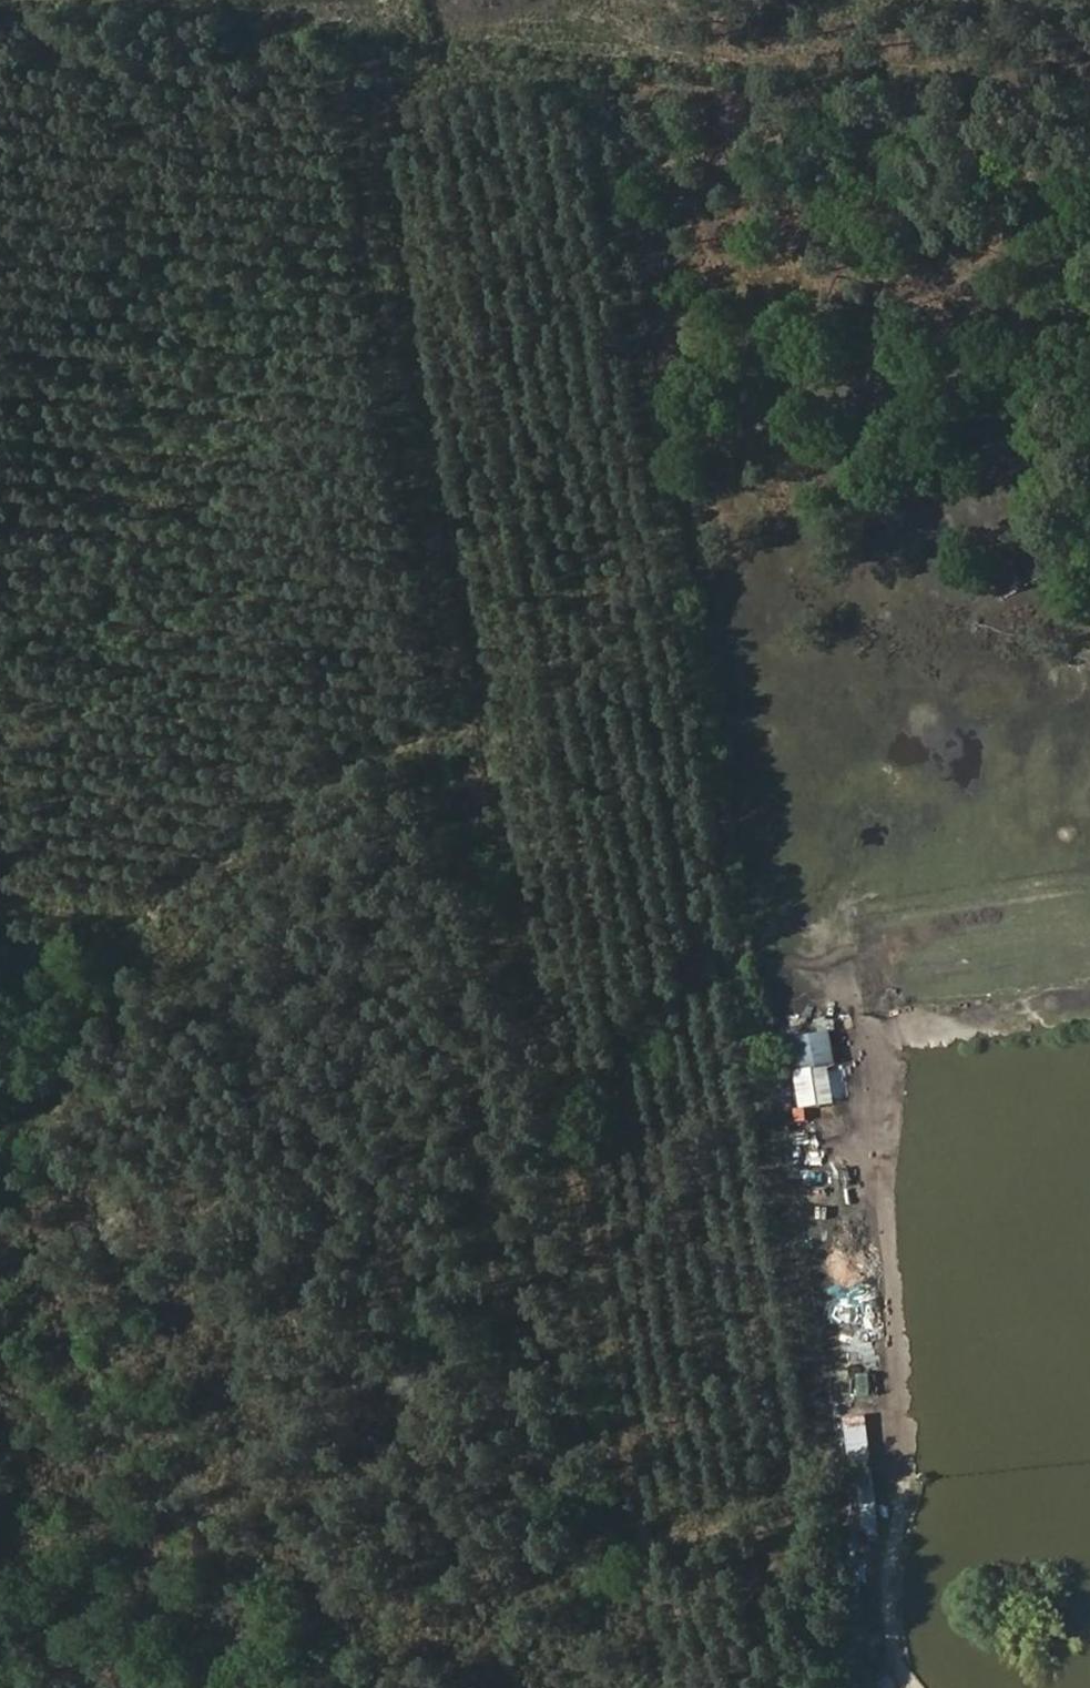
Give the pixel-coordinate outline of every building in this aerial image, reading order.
[(791,1036),(796,1107),(838,1104),(832,1032),(791,1036)]
